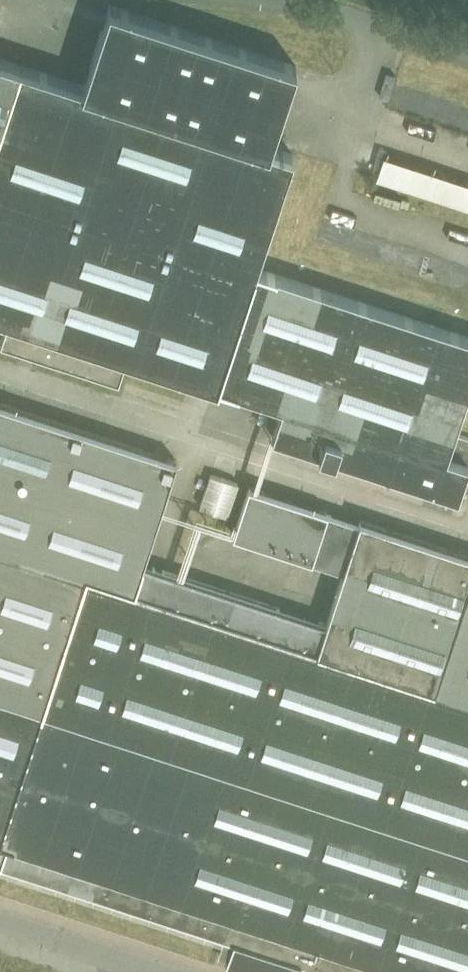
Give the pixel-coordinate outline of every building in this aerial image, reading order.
[(22,64),(0,130),(0,313),(9,316),(2,339),(119,377),(127,355),(283,406),(274,435),(459,496),(467,469),(467,462),(448,456),(467,394),(467,335),(257,266),(294,153),(271,145),(298,65),(111,4),(85,84),(22,64)] [(0,57),(0,130),(22,64),(0,57)] [(384,154),(377,175),(467,206),(467,181),(384,154)] [(402,266),(416,269),(419,251),(406,249),(402,266)] [(408,971),(467,971),(467,554),(361,519),(360,522),(345,569),(327,623),(144,563),(178,459),(0,401),(0,839),(408,971)] [(329,511),(251,486),(234,534),(313,559),(329,512),(329,511)] [(360,522),(329,512),(313,559),(345,569),(360,522)] [(0,839),(0,866),(234,942),(302,964),(326,971),(408,971),(0,839)] [(234,942),(227,966),(247,971),(300,971),(302,964),(234,942)]
